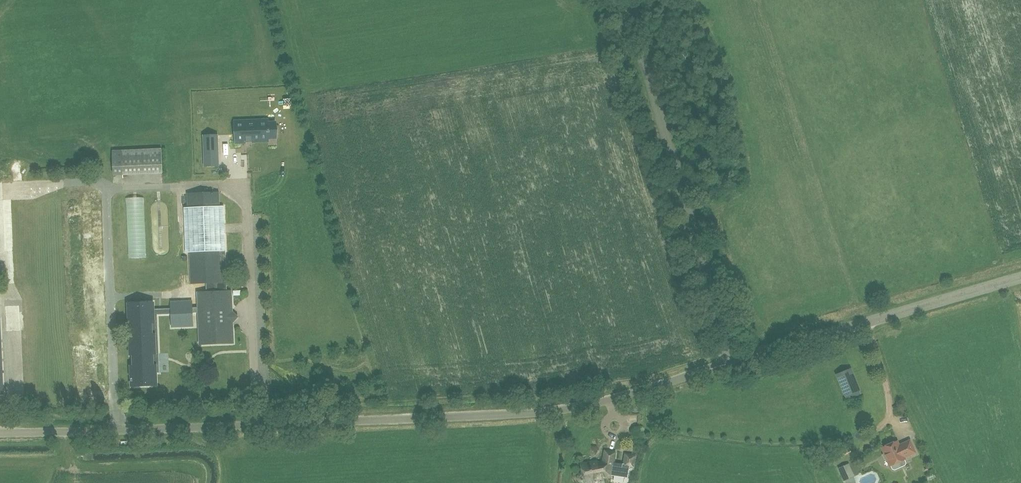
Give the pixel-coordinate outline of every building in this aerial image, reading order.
[(265,122),(232,123),(232,133),(233,144),(243,144),(243,141),(250,141),(249,139),(265,139),(265,122)] [(214,133),(201,134),(202,165),(215,164),(214,133)] [(162,148),(122,150),(112,150),(113,175),(123,174),(163,173),(162,148)] [(96,257),(93,191),(79,192),(79,187),(61,188),(64,259),(96,257)] [(188,207),(184,207),(185,253),(189,252),(191,284),(206,284),(206,289),(227,288),(225,250),(224,206),(220,206),(219,192),(187,193),(188,207)] [(116,222),(134,220),(132,203),(138,203),(137,195),(114,197),(116,222)] [(143,203),(133,203),(135,243),(146,243),(145,204),(155,204),(155,196),(142,196),(143,203)] [(56,277),(55,249),(47,249),(48,278),(56,277)] [(192,301),(171,302),(172,309),(172,314),(172,320),(172,328),(193,327),(193,313),(199,313),(200,345),(234,344),(233,323),(238,317),(232,312),(231,291),(228,291),(206,292),(198,293),(199,308),(193,308),(192,301)] [(153,303),(129,304),(129,324),(131,323),(132,335),(130,335),(131,355),(132,355),(133,366),(131,366),(132,386),(156,385),(156,373),(159,372),(157,314),(172,314),(172,309),(153,310),(153,303)] [(853,374),(851,368),(836,375),(838,380),(853,374)] [(904,458),(916,453),(911,441),(899,446),(897,441),(883,447),(891,466),(905,460),(904,458)] [(612,476),(616,453),(605,451),(603,462),(594,464),(594,463),(581,465),(583,473),(582,474),(580,475),(579,476),(579,479),(580,481),(582,481),(584,481),(612,476)] [(634,468),(636,456),(626,455),(624,465),(614,464),(612,475),(628,477),(629,467),(634,468)] [(838,468),(844,481),(855,476),(849,463),(838,468)]
